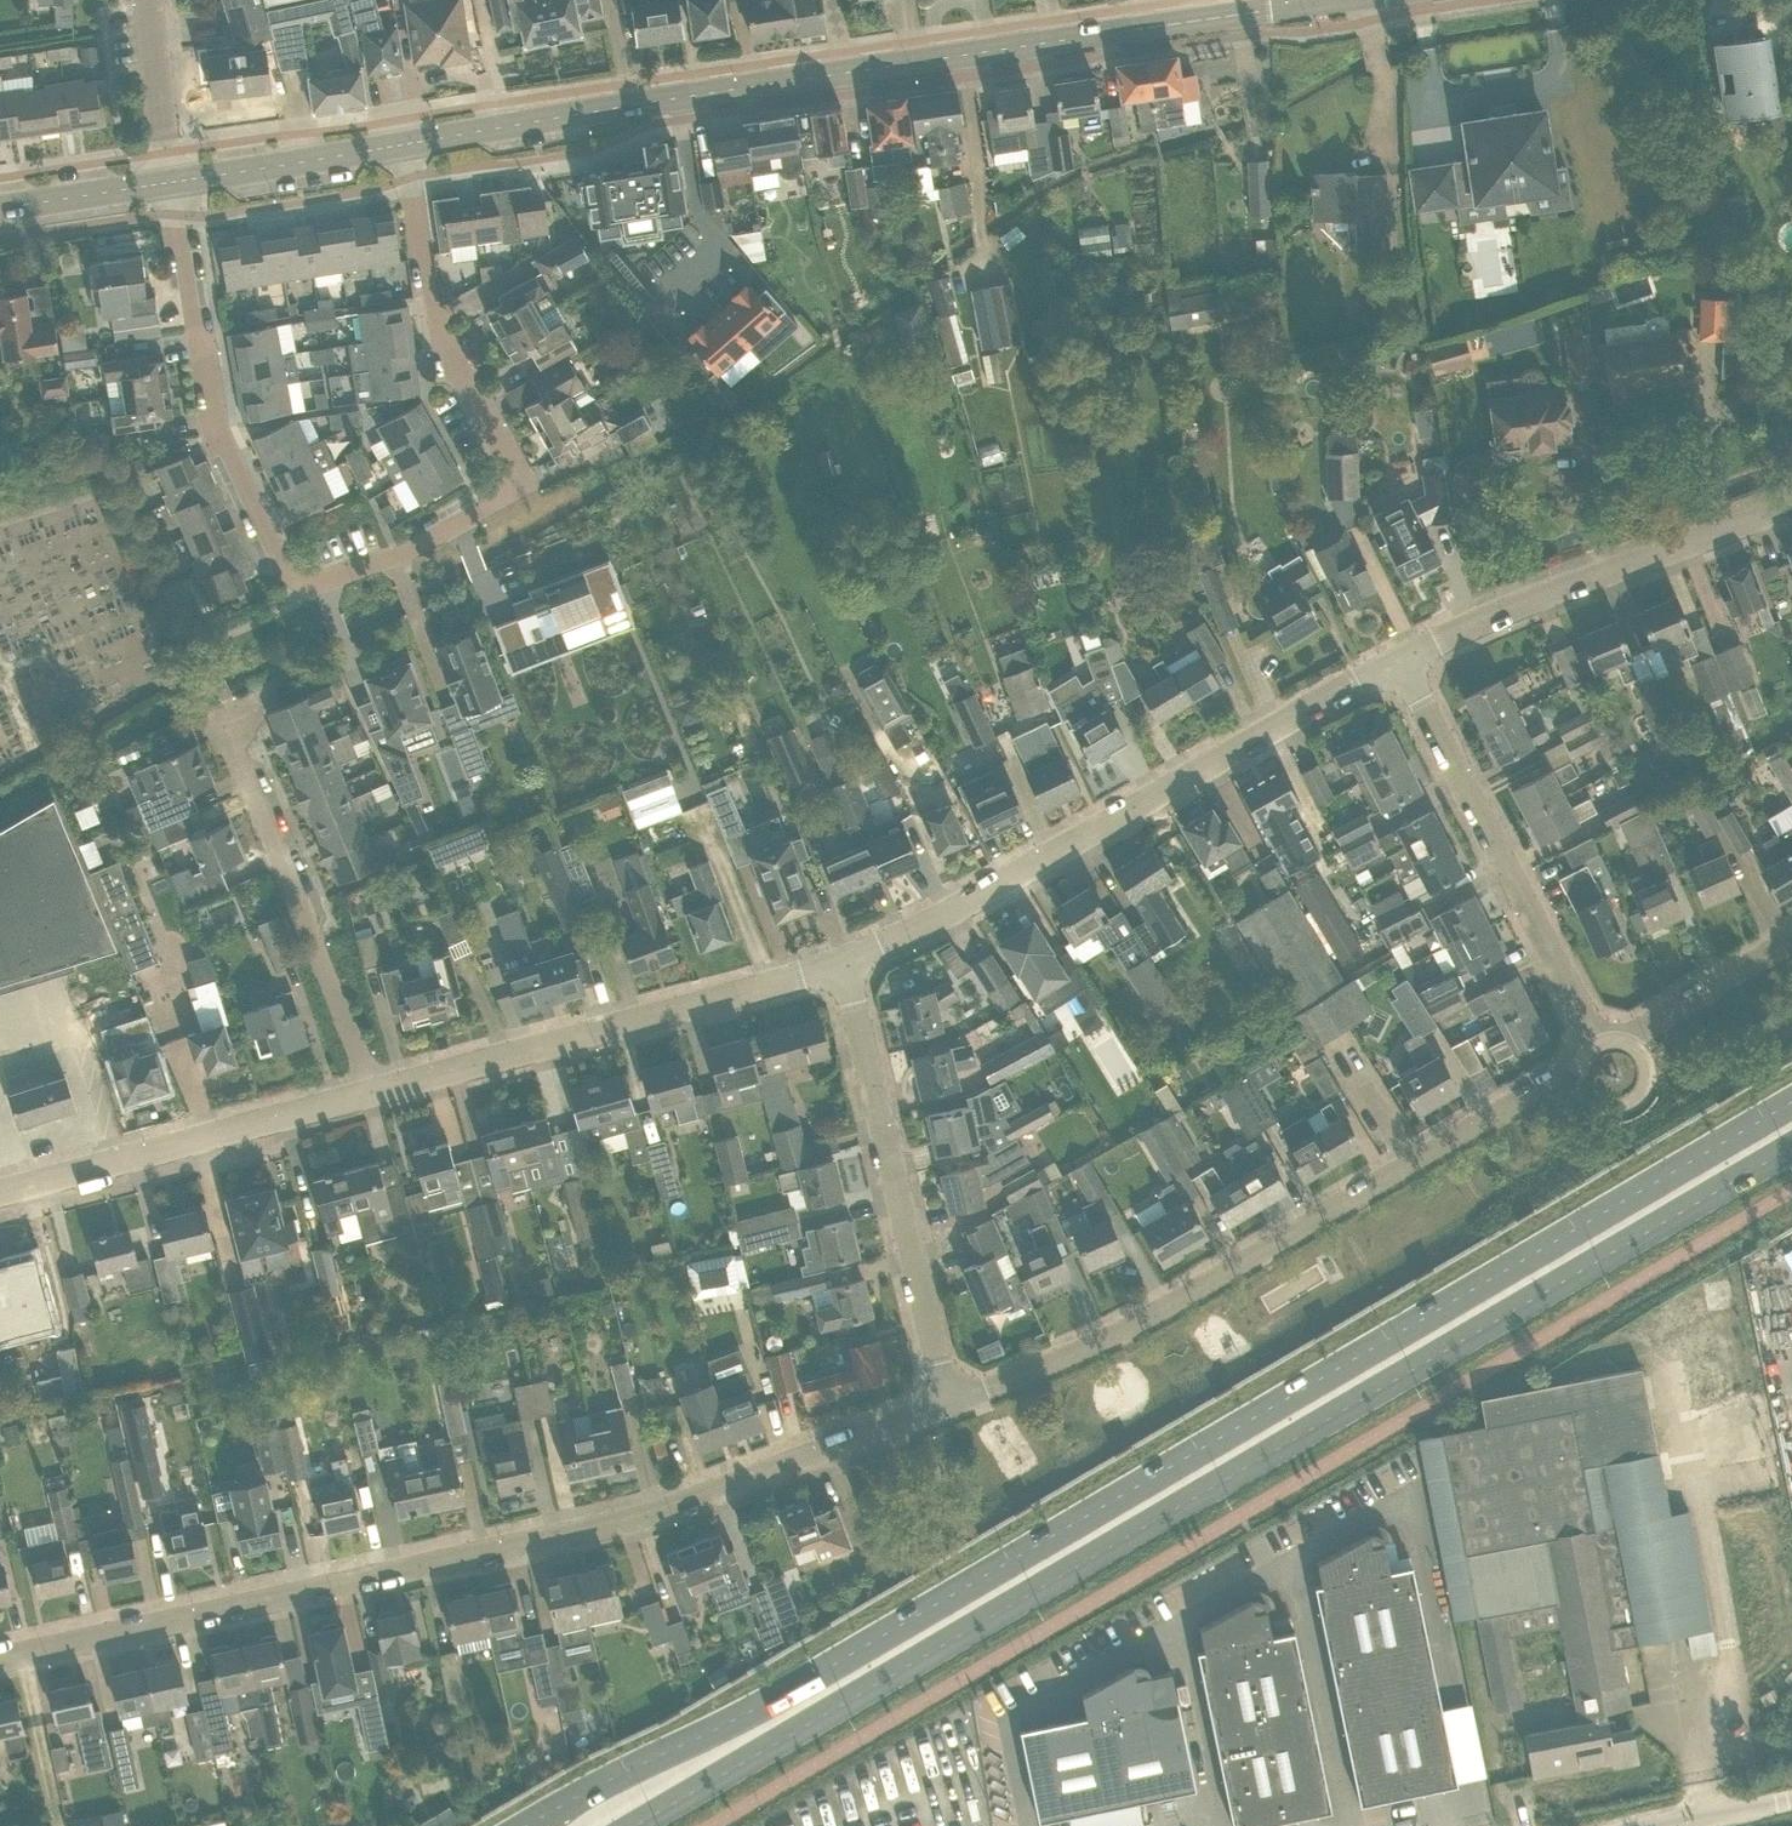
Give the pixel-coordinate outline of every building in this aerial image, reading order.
[(271,38),(260,0),(225,0),(238,45),(206,49),(209,69),(204,69),(206,83),(210,82),(212,96),(270,89),(265,48),(263,48),(262,39),(271,38)] [(263,11),(280,70),(307,67),(300,22),(329,15),(335,35),(337,35),(347,67),(307,73),(313,114),(366,106),(360,66),(364,66),(345,0),(308,0),(263,11)] [(376,2),(376,0),(349,0),(356,25),(362,24),(363,31),(369,70),(400,65),(393,24),(382,26),(379,13),(376,2)] [(390,10),(388,0),(383,0),(376,2),(379,13),(390,10)] [(394,14),(410,12),(417,58),(433,55),(434,60),(467,55),(458,0),(392,0),(394,14)] [(553,41),(545,0),(490,0),(496,31),(520,26),(524,47),(553,41)] [(553,41),(582,35),(579,18),(603,13),(600,0),(545,0),(553,41)] [(631,7),(630,0),(615,0),(617,14),(631,11),(636,44),(684,37),(678,0),(671,0),(631,7)] [(694,36),(727,30),(723,3),(726,3),(726,0),(689,0),(694,36)] [(794,0),(746,0),(752,40),(798,33),(794,0)] [(798,33),(807,31),(808,33),(810,36),(820,34),(822,31),(822,29),(825,29),(821,5),(821,0),(794,0),(798,33)] [(1727,117),(1775,110),(1771,85),(1766,86),(1763,64),(1768,64),(1764,38),(1716,46),(1720,71),(1731,69),(1735,90),(1723,92),(1727,117)] [(61,59),(73,57),(70,45),(59,47),(61,59)] [(97,46),(81,48),(83,62),(99,60),(97,46)] [(49,62),(61,59),(59,47),(46,50),(49,62)] [(12,66),(11,55),(0,56),(0,68),(12,66)] [(1179,77),(1176,57),(1145,61),(1155,130),(1187,125),(1183,102),(1198,100),(1194,75),(1179,77)] [(1140,132),(1155,130),(1145,61),(1117,65),(1123,104),(1134,102),(1140,132)] [(1102,130),(1097,100),(1094,76),(1054,82),(1060,118),(1062,118),(1079,116),(1081,134),(1102,130)] [(95,80),(84,82),(83,77),(64,80),(71,128),(74,128),(73,123),(81,122),(82,127),(102,124),(95,80)] [(68,129),(71,128),(64,80),(44,83),(45,86),(34,88),(41,133),(60,130),(59,125),(67,124),(68,129)] [(1037,148),(1031,110),(1027,86),(994,92),(999,127),(989,129),(992,154),(1037,148)] [(34,88),(25,89),(25,87),(3,91),(10,138),(13,137),(13,132),(21,131),(22,136),(41,133),(34,88)] [(963,129),(960,113),(957,89),(932,93),(943,163),(963,160),(958,129),(963,129)] [(10,138),(3,91),(0,91),(0,134),(7,133),(8,138),(10,138)] [(932,93),(909,96),(909,99),(912,120),(915,134),(917,150),(927,148),(929,165),(943,163),(932,93)] [(875,143),(868,144),(874,179),(886,178),(884,163),(894,162),(911,159),(908,139),(902,100),(897,101),(894,99),(887,100),(885,103),(869,105),(875,143)] [(848,150),(841,108),(841,106),(795,114),(802,159),(817,156),(817,159),(827,157),(827,161),(846,158),(845,150),(848,150)] [(1113,146),(1129,143),(1123,106),(1107,109),(1113,146)] [(1465,130),(1463,131),(1466,153),(1469,153),(1470,161),(1471,169),(1472,177),(1475,200),(1476,204),(1504,199),(1528,196),(1557,191),(1554,169),(1549,141),(1546,118),(1543,118),(1542,111),(1516,115),(1516,113),(1490,117),(1490,119),(1464,123),(1465,130)] [(795,114),(741,122),(742,131),(748,165),(747,165),(748,170),(749,177),(751,177),(777,171),(781,175),(784,178),(788,179),(792,178),(797,176),(799,173),(801,170),(801,168),(803,167),(802,159),(795,114)] [(747,165),(748,165),(742,131),(712,136),(718,175),(748,170),(747,165)] [(1053,171),(1074,168),(1068,132),(1047,135),(1050,153),(1053,171)] [(678,165),(674,146),(666,147),(665,140),(643,143),(646,162),(648,161),(649,166),(612,172),(612,170),(584,174),(585,180),(577,181),(581,201),(588,200),(592,223),(597,222),(600,237),(621,233),(622,242),(662,236),(661,227),(682,223),(679,209),(685,208),(681,184),(684,184),(681,164),(678,165)] [(1031,180),(1053,171),(1050,153),(1028,156),(1031,180)] [(1267,160),(1247,161),(1249,217),(1274,216),(1274,194),(1268,194),(1268,190),(1267,181),(1267,177),(1267,166),(1267,160)] [(1457,207),(1451,172),(1450,164),(1410,170),(1416,213),(1457,207)] [(862,165),(845,167),(850,208),(867,206),(865,187),(862,165)] [(1385,175),(1355,176),(1355,173),(1312,175),(1314,222),(1341,248),(1356,249),(1356,251),(1388,250),(1388,230),(1391,230),(1391,203),(1386,204),(1385,175)] [(718,180),(699,183),(702,198),(703,207),(703,208),(725,233),(727,232),(722,203),(719,185),(718,180)] [(955,216),(972,212),(964,182),(948,186),(955,216)] [(543,197),(532,198),(530,185),(505,189),(513,243),(523,242),(522,238),(549,234),(543,197)] [(881,185),(865,187),(867,206),(868,219),(885,217),(881,185)] [(943,220),(955,216),(948,186),(935,190),(943,220)] [(503,245),(513,243),(505,189),(480,192),(481,205),(471,207),(476,243),(502,240),(503,245)] [(471,207),(460,208),(458,195),(432,199),(440,252),(450,250),(450,247),(476,243),(471,207)] [(371,266),(400,261),(392,212),(373,215),(374,219),(364,220),(363,217),(371,266)] [(342,270),(371,266),(363,217),(362,217),(363,221),(353,222),(352,218),(334,221),(342,270)] [(341,270),(342,270),(334,221),(316,224),(316,228),(307,230),(306,226),(305,226),(313,275),(315,285),(343,281),(341,270)] [(1116,243),(1132,241),(1130,223),(1114,225),(1116,243)] [(1084,227),(1085,246),(1111,245),(1109,225),(1084,227)] [(315,285),(313,275),(305,226),(304,226),(305,230),(295,232),(295,228),(277,231),(284,279),(313,275),(314,285),(315,285)] [(256,284),(284,279),(277,231),(258,234),(259,237),(249,239),(249,235),(248,235),(256,284)] [(226,289),(256,284),(248,235),(247,235),(248,239),(238,241),(237,237),(218,240),(226,289)] [(560,273),(588,258),(576,236),(533,259),(542,275),(557,267),(560,273)] [(1274,239),(1255,240),(1255,252),(1265,252),(1265,263),(1275,263),(1274,239)] [(616,251),(602,262),(640,308),(654,297),(616,251)] [(155,295),(148,296),(142,254),(89,262),(93,287),(97,287),(101,318),(110,317),(114,344),(161,338),(155,295)] [(500,265),(479,267),(482,283),(502,272),(500,265)] [(1651,272),(1610,286),(1618,307),(1658,293),(1651,272)] [(501,303),(485,311),(499,335),(539,313),(541,312),(533,297),(543,291),(534,275),(518,284),(497,296),(501,303)] [(970,362),(968,363),(945,277),(927,282),(950,371),(949,372),(953,384),(955,384),(958,394),(976,389),(974,379),(975,378),(970,362)] [(1000,347),(1021,344),(1009,283),(989,287),(1000,347)] [(452,284),(442,285),(444,298),(454,296),(452,284)] [(734,299),(719,312),(749,346),(779,319),(777,317),(784,310),(765,289),(758,295),(749,286),(747,288),(745,286),(733,297),(734,299)] [(981,351),(1000,347),(989,287),(970,290),(981,351)] [(377,304),(392,301),(390,288),(375,291),(377,304)] [(1218,290),(1180,297),(1186,326),(1223,319),(1218,290)] [(361,306),(377,304),(375,291),(359,293),(361,306)] [(32,323),(27,292),(0,296),(0,344),(3,361),(59,352),(54,319),(32,323)] [(1725,340),(1728,300),(1706,299),(1702,337),(1725,340)] [(296,302),(288,304),(290,315),(298,314),(296,302)] [(561,322),(564,320),(556,304),(541,312),(539,313),(499,335),(513,361),(530,352),(540,369),(529,375),(530,376),(577,350),(561,322)] [(320,318),(335,316),(333,305),(319,308),(320,318)] [(404,307),(407,306),(407,305),(357,312),(361,342),(412,334),(409,316),(405,316),(404,307)] [(262,322),(277,319),(275,307),(260,309),(262,322)] [(305,321),(320,318),(319,308),(303,310),(304,317),(305,316),(305,321)] [(246,325),(262,322),(260,309),(244,312),(246,325)] [(691,338),(688,340),(690,342),(697,349),(695,351),(689,356),(708,377),(716,371),(718,373),(748,347),(749,346),(719,312),(703,326),(702,325),(689,336),(690,336),(691,338)] [(320,318),(305,321),(305,316),(304,317),(306,333),(319,331),(319,329),(322,329),(320,318)] [(319,331),(337,328),(335,316),(320,318),(322,329),(319,329),(319,331)] [(251,330),(227,334),(228,335),(231,335),(233,344),(229,344),(233,363),(282,354),(277,325),(251,330)] [(79,339),(71,341),(69,329),(59,331),(62,353),(87,349),(87,348),(80,349),(79,339)] [(1572,383),(1595,380),(1588,333),(1566,336),(1572,383)] [(361,342),(348,344),(352,372),(365,370),(416,363),(412,363),(410,354),(414,353),(412,334),(361,342)] [(1679,380),(1676,356),(1673,339),(1606,349),(1612,390),(1614,390),(1615,400),(1619,403),(1631,401),(1634,397),(1632,387),(1679,380)] [(325,365),(334,364),(332,347),(322,348),(325,365)] [(64,369),(96,365),(95,348),(87,349),(62,353),(64,369)] [(313,367),(325,365),(322,348),(311,350),(313,367)] [(1393,348),(1389,362),(1401,365),(1405,351),(1393,348)] [(570,364),(581,358),(577,350),(530,376),(542,396),(524,406),(538,430),(579,408),(595,399),(586,384),(583,386),(570,364)] [(988,384),(1004,381),(999,351),(983,354),(988,384)] [(164,359),(147,362),(146,354),(103,361),(105,381),(119,379),(122,396),(169,389),(164,359)] [(238,392),(288,382),(282,354),(233,363),(236,382),(240,381),(241,390),(238,391),(238,392)] [(1376,354),(1364,359),(1367,368),(1380,364),(1376,354)] [(365,370),(352,372),(356,402),(369,400),(396,396),(420,392),(417,373),(413,374),(412,364),(416,364),(416,363),(365,370)] [(1542,372),(1537,369),(1532,369),(1528,369),(1523,371),(1520,376),(1519,381),(1521,393),(1489,398),(1495,440),(1491,441),(1492,452),(1494,452),(1494,457),(1498,461),(1503,464),(1508,464),(1513,462),(1517,459),(1519,454),(1519,449),(1529,447),(1529,450),(1554,446),(1552,437),(1570,434),(1568,421),(1571,421),(1569,406),(1566,406),(1563,386),(1545,389),(1544,377),(1542,372)] [(66,394),(70,393),(67,375),(39,379),(43,398),(54,396),(55,401),(67,399),(66,394)] [(338,375),(329,376),(330,386),(340,384),(338,375)] [(243,421),(293,412),(288,382),(238,392),(242,392),(243,401),(240,402),(243,421)] [(334,407),(346,405),(343,388),(331,390),(334,407)] [(155,419),(173,416),(169,389),(122,396),(124,413),(111,415),(113,432),(156,426),(155,419)] [(317,409),(329,407),(326,391),(314,393),(317,409)] [(425,421),(429,419),(419,402),(376,427),(390,453),(434,428),(434,427),(430,429),(425,421)] [(579,408),(538,430),(552,456),(568,447),(572,454),(593,442),(609,433),(601,417),(588,425),(579,408)] [(348,428),(360,427),(358,410),(346,412),(348,428)] [(330,430),(343,429),(341,412),(328,413),(330,430)] [(623,444),(651,428),(642,413),(614,429),(623,444)] [(264,466),(309,445),(296,418),(251,439),(260,456),(263,455),(267,464),(264,465),(264,466)] [(431,431),(434,429),(434,428),(390,453),(380,458),(395,483),(404,478),(448,453),(439,437),(436,439),(431,431)] [(78,453),(109,448),(106,432),(75,436),(78,453)] [(1328,453),(1325,453),(1326,495),(1358,494),(1356,433),(1327,434),(1328,453)] [(309,445),(264,466),(268,465),(272,473),(268,475),(276,492),(321,471),(335,465),(322,439),(309,445)] [(349,463),(364,456),(360,447),(345,453),(349,463)] [(454,472),(458,470),(448,453),(404,478),(419,504),(463,479),(462,478),(459,480),(454,472)] [(205,459),(193,464),(189,454),(156,468),(166,493),(162,494),(167,504),(215,482),(205,459)] [(353,472),(368,465),(364,456),(349,463),(353,472)] [(357,483),(373,476),(368,465),(353,472),(357,483)] [(289,519),(334,498),(321,471),(276,492),(284,509),(288,508),(292,516),(288,518),(289,519)] [(1424,476),(1426,495),(1409,503),(1407,499),(1374,516),(1389,544),(1388,545),(1404,577),(1439,560),(1422,528),(1421,528),(1420,526),(1430,521),(1431,524),(1450,522),(1443,474),(1424,476)] [(214,511),(226,506),(215,482),(167,504),(171,513),(174,511),(185,536),(218,521),(214,511)] [(386,522),(395,517),(389,503),(379,508),(386,522)] [(234,526),(222,531),(218,521),(185,536),(195,559),(191,561),(195,571),(244,550),(234,526)] [(1343,527),(1312,543),(1318,555),(1327,572),(1333,585),(1344,607),(1376,591),(1365,570),(1343,527)] [(242,578),(254,573),(244,550),(195,571),(199,580),(203,578),(214,603),(247,589),(242,578)] [(1296,589),(1312,579),(1298,556),(1280,567),(1283,571),(1250,592),(1247,596),(1246,601),(1246,606),(1248,611),(1251,614),(1256,617),(1261,617),(1266,616),(1283,644),(1317,623),(1296,589)] [(634,623),(608,557),(555,577),(557,583),(544,588),(548,597),(532,603),(529,594),(511,601),(526,639),(596,612),(603,631),(631,620),(632,624),(634,623)] [(1776,565),(1763,570),(1766,578),(1779,573),(1776,565)] [(1774,623),(1760,589),(1752,566),(1724,577),(1732,597),(1724,600),(1731,619),(1755,609),(1762,627),(1774,623)] [(1200,580),(1193,583),(1196,592),(1204,589),(1203,588),(1200,580)] [(1675,597),(1639,612),(1649,634),(1650,638),(1652,643),(1654,647),(1658,645),(1672,639),(1682,659),(1688,657),(1706,701),(1708,700),(1717,722),(1723,719),(1728,732),(1743,726),(1728,691),(1713,654),(1700,659),(1689,632),(1684,620),(1675,597)] [(700,603),(690,607),(693,615),(703,611),(700,603)] [(1225,657),(1212,636),(1203,621),(1185,632),(1194,648),(1165,666),(1161,660),(1186,702),(1218,683),(1208,667),(1225,657)] [(1622,683),(1638,677),(1615,622),(1580,637),(1596,675),(1616,667),(1622,683)] [(479,645),(474,632),(472,633),(471,630),(452,637),(453,640),(437,646),(444,666),(443,667),(452,690),(453,689),(462,713),(500,698),(481,649),(482,648),(481,644),(479,645)] [(504,651),(503,651),(511,673),(513,672),(512,670),(529,663),(523,649),(522,644),(504,651)] [(1738,644),(1713,654),(1728,691),(1753,681),(1738,644)] [(1113,673),(1111,665),(1103,645),(1085,652),(1094,678),(1095,680),(1113,673)] [(1568,685),(1583,677),(1570,646),(1555,653),(1568,685)] [(1031,665),(1026,667),(1019,647),(996,655),(1004,676),(1002,677),(1018,717),(1047,706),(1031,665)] [(1123,696),(1140,685),(1124,660),(1111,665),(1113,673),(1124,702),(1125,701),(1123,696)] [(1157,720),(1186,702),(1161,660),(1151,666),(1160,680),(1140,692),(1157,720)] [(881,668),(879,665),(872,663),(859,671),(857,677),(859,681),(855,683),(880,727),(899,716),(904,723),(914,717),(910,708),(908,709),(885,666),(881,668)] [(409,664),(367,680),(374,698),(384,725),(383,726),(369,731),(403,802),(412,822),(423,817),(414,798),(423,795),(407,752),(436,742),(428,721),(430,720),(409,664)] [(1507,695),(1522,687),(1514,672),(1465,697),(1482,729),(1516,711),(1507,695)] [(825,680),(824,689),(832,695),(841,690),(842,681),(834,675),(825,680)] [(1075,675),(1048,691),(1054,705),(1062,721),(1066,718),(1091,759),(1095,757),(1097,761),(1102,761),(1109,756),(1111,752),(1109,749),(1123,740),(1125,739),(1106,708),(1106,709),(1105,709),(1103,703),(1095,680),(1094,678),(1081,685),(1075,675)] [(1656,680),(1655,680),(1654,678),(1634,686),(1656,740),(1676,731),(1656,680)] [(315,710),(336,701),(330,686),(268,712),(275,731),(271,732),(275,742),(321,724),(315,710)] [(1753,721),(1767,715),(1755,687),(1742,692),(1753,721)] [(974,746),(994,737),(973,693),(953,702),(974,746)] [(1562,742),(1593,726),(1594,726),(1586,710),(1554,727),(1562,742)] [(1540,722),(1526,730),(1516,711),(1482,729),(1498,761),(1547,736),(1540,722)] [(1042,808),(1080,790),(1046,720),(1012,736),(1029,771),(1025,773),(1042,808)] [(348,733),(328,741),(321,724),(275,742),(280,753),(284,752),(291,769),(353,744),(348,733)] [(488,769),(471,725),(450,733),(467,777),(488,769)] [(1570,760),(1602,745),(1593,726),(1562,742),(1562,743),(1570,760)] [(787,787),(812,776),(790,728),(765,739),(787,787)] [(1357,784),(1404,760),(1388,729),(1336,755),(1344,772),(1351,771),(1357,784)] [(823,734),(810,740),(825,773),(838,767),(823,734)] [(366,739),(353,744),(358,756),(371,751),(366,739)] [(191,793),(213,783),(196,744),(179,751),(174,749),(163,753),(155,763),(162,780),(155,785),(153,790),(156,795),(137,803),(149,831),(198,810),(191,793)] [(337,765),(358,756),(353,744),(291,769),(298,787),(294,789),(299,799),(344,781),(337,765)] [(122,774),(136,766),(128,749),(113,756),(122,774)] [(1782,754),(1766,762),(1791,806),(1791,771),(1782,754)] [(1372,813),(1419,789),(1404,760),(1357,784),(1372,813)] [(1559,784),(1578,775),(1571,762),(1550,772),(1550,770),(1513,789),(1526,815),(1565,795),(1559,784)] [(882,800),(899,792),(886,763),(869,770),(882,800)] [(1318,806),(1333,798),(1316,765),(1301,773),(1318,806)] [(1007,781),(1005,782),(998,766),(986,772),(986,773),(958,786),(965,801),(969,799),(984,832),(984,833),(984,834),(1024,815),(1023,814),(1023,815),(1007,781)] [(1280,769),(1241,789),(1282,872),(1314,856),(1290,807),(1297,803),(1280,769)] [(840,813),(865,802),(854,777),(829,788),(840,813)] [(370,790),(351,798),(344,781),(299,799),(303,810),(307,808),(314,826),(375,801),(370,790)] [(725,838),(744,830),(725,785),(706,793),(725,838)] [(937,852),(965,840),(944,790),(927,797),(933,810),(921,815),(937,852)] [(392,795),(375,801),(380,813),(397,806),(392,795)] [(1588,799),(1572,808),(1565,795),(1526,815),(1539,841),(1594,812),(1588,799)] [(1629,817),(1642,811),(1635,795),(1599,811),(1606,827),(1629,817)] [(1717,819),(1716,820),(1704,799),(1688,809),(1705,838),(1722,828),(1717,819)] [(117,950),(53,801),(0,832),(0,985),(43,972),(45,977),(57,973),(56,968),(117,950)] [(360,821),(380,813),(375,801),(314,826),(322,844),(318,845),(322,856),(367,838),(360,821)] [(857,822),(871,816),(865,802),(840,813),(855,846),(821,861),(836,895),(880,876),(857,822)] [(473,805),(463,809),(468,820),(477,816),(473,805)] [(1649,886),(1633,893),(1648,928),(1682,913),(1662,869),(1673,864),(1649,808),(1642,811),(1629,817),(1640,842),(1629,846),(1639,868),(1641,867),(1649,886)] [(1227,822),(1221,825),(1211,809),(1183,826),(1212,875),(1226,867),(1232,876),(1252,864),(1227,822)] [(1395,831),(1378,840),(1386,856),(1389,854),(1404,847),(1410,860),(1446,842),(1430,811),(1408,822),(1394,829),(1395,831)] [(1738,854),(1751,846),(1730,811),(1717,819),(1722,828),(1738,854)] [(1337,843),(1330,830),(1321,813),(1304,822),(1319,852),(1337,843)] [(1338,845),(1368,830),(1372,828),(1364,813),(1330,830),(1337,843),(1338,845)] [(868,817),(857,822),(880,876),(882,876),(882,877),(918,862),(909,839),(903,825),(898,814),(875,824),(871,816),(868,817)] [(744,830),(741,831),(752,859),(774,918),(775,921),(777,920),(788,916),(793,916),(798,915),(801,910),(812,906),(812,907),(815,906),(814,903),(797,860),(807,856),(800,838),(790,842),(790,841),(789,838),(787,839),(785,840),(777,817),(744,830)] [(224,866),(243,858),(228,822),(207,831),(206,829),(200,829),(195,831),(191,835),(192,837),(187,839),(200,870),(183,877),(194,902),(228,888),(221,872),(225,870),(224,866)] [(1791,825),(1776,834),(1791,861),(1791,827),(1791,825)] [(479,828),(464,834),(472,853),(487,847),(479,828)] [(1351,870),(1380,855),(1368,830),(1338,845),(1351,870)] [(1791,892),(1791,861),(1776,834),(1761,843),(1773,863),(1760,870),(1778,900),(1791,892)] [(418,837),(407,842),(412,852),(422,848),(418,837)] [(1604,898),(1617,892),(1591,837),(1563,851),(1571,866),(1583,860),(1585,865),(1559,878),(1576,911),(1578,910),(1596,951),(1623,939),(1604,898)] [(394,846),(374,854),(367,838),(322,856),(326,866),(330,865),(338,883),(399,858),(394,846)] [(1722,854),(1721,854),(1714,838),(1698,845),(1705,861),(1688,869),(1704,903),(1737,888),(1722,854)] [(579,902),(596,894),(574,841),(557,848),(579,902)] [(1400,883),(1401,884),(1408,899),(1417,895),(1433,887),(1440,883),(1461,872),(1446,842),(1410,860),(1418,874),(1403,882),(1400,883)] [(444,843),(429,849),(437,868),(452,861),(444,843)] [(556,846),(535,855),(566,931),(587,923),(579,902),(557,848),(556,846)] [(1155,888),(1171,877),(1151,846),(1113,871),(1144,920),(1131,929),(1148,955),(1150,957),(1185,933),(1155,888)] [(637,853),(615,862),(626,891),(624,892),(640,932),(621,939),(625,951),(634,973),(676,957),(668,935),(648,882),(637,853)] [(719,901),(722,899),(708,860),(687,867),(693,884),(670,893),(679,916),(686,913),(699,949),(732,936),(719,901)] [(130,972),(158,960),(118,861),(89,872),(130,972)] [(514,865),(503,869),(510,888),(520,885),(514,865)] [(1316,872),(1295,885),(1342,962),(1364,949),(1377,941),(1366,925),(1353,933),(1316,872)] [(1088,886),(1055,907),(1074,937),(1069,940),(1073,947),(1090,936),(1092,940),(1097,938),(1103,948),(1104,950),(1110,946),(1125,970),(1148,955),(1131,929),(1119,910),(1108,918),(1088,886)] [(1288,888),(1236,921),(1301,1028),(1285,1038),(1292,1048),(1308,1039),(1314,1047),(1374,1010),(1353,977),(1345,982),(1288,888)] [(1398,891),(1369,907),(1380,928),(1410,913),(1398,891)] [(1451,906),(1429,917),(1434,927),(1433,928),(1435,928),(1444,945),(1442,946),(1443,947),(1445,946),(1487,925),(1473,897),(1474,896),(1473,895),(1451,906)] [(1410,913),(1380,928),(1390,948),(1430,927),(1420,908),(1410,913)] [(449,945),(465,938),(451,909),(435,917),(449,945)] [(548,1001),(536,961),(528,940),(517,910),(495,918),(508,953),(513,951),(518,969),(506,972),(518,1010),(548,1001)] [(276,969),(296,961),(278,916),(258,924),(276,969)] [(1001,941),(999,943),(1019,974),(1021,973),(1037,997),(1066,979),(1075,993),(1086,1011),(1100,1002),(1076,964),(1066,948),(1052,957),(1051,954),(1053,953),(1033,921),(1014,933),(1012,930),(999,938),(1001,941)] [(1442,948),(1432,953),(1443,974),(1454,968),(1458,974),(1466,970),(1481,963),(1502,952),(1501,950),(1506,948),(1500,938),(1495,941),(1487,925),(1445,946),(1443,947),(1442,948)] [(364,968),(381,963),(371,926),(354,930),(364,968)] [(545,935),(528,940),(536,961),(548,1001),(582,990),(581,986),(593,982),(586,959),(582,947),(552,956),(545,935)] [(452,952),(432,957),(430,952),(413,956),(418,976),(417,976),(429,1020),(458,1013),(454,995),(461,994),(452,952)] [(989,954),(969,967),(987,996),(1008,983),(989,954)] [(1148,955),(1125,970),(1155,1018),(1179,1003),(1150,957),(1148,955)] [(1401,968),(1400,969),(1405,979),(1406,979),(1414,991),(1420,988),(1408,965),(1401,968)] [(417,976),(402,980),(398,966),(380,970),(391,1012),(398,1010),(403,1027),(429,1020),(417,976)] [(95,967),(69,974),(80,1014),(81,1014),(81,1013),(106,1006),(95,967)] [(1454,992),(1465,987),(1454,968),(1443,974),(1420,988),(1414,991),(1425,1009),(1454,992)] [(1497,1023),(1530,1006),(1515,975),(1481,992),(1481,994),(1466,1002),(1473,1016),(1489,1008),(1497,1023)] [(1396,997),(1390,1000),(1413,1036),(1421,1031),(1422,1033),(1436,1024),(1434,1023),(1431,1017),(1425,1009),(1414,991),(1406,979),(1391,989),(1396,997)] [(223,1024),(227,1023),(214,980),(194,986),(198,997),(192,999),(201,1029),(187,1033),(195,1057),(202,1055),(208,1072),(236,1063),(223,1024)] [(940,1012),(958,1000),(947,982),(932,992),(901,999),(909,1035),(944,1027),(940,1012)] [(297,1014),(299,1013),(292,990),(274,995),(276,1000),(245,1010),(260,1055),(306,1040),(297,1014)] [(1434,1023),(1462,1007),(1454,992),(1425,1009),(1431,1017),(1434,1023)] [(1497,1060),(1545,1035),(1530,1006),(1497,1023),(1504,1039),(1490,1046),(1497,1060)] [(155,1054),(162,1051),(148,1017),(123,1025),(132,1054),(114,1060),(126,1098),(165,1085),(155,1054)] [(819,1017),(757,1034),(764,1057),(768,1073),(769,1073),(773,1087),(774,1086),(782,1115),(782,1116),(796,1112),(783,1067),(807,1061),(830,1054),(819,1017)] [(991,1087),(1055,1050),(1047,1036),(1043,1029),(979,1066),(991,1087)] [(1059,1030),(1047,1036),(1055,1050),(1067,1044),(1059,1030)] [(1416,1068),(1400,1077),(1420,1110),(1456,1089),(1443,1068),(1422,1033),(1421,1031),(1413,1036),(1402,1043),(1404,1046),(1416,1068)] [(720,1090),(709,1093),(714,1111),(762,1098),(759,1082),(757,1076),(753,1061),(746,1037),(709,1047),(720,1090)] [(1467,1038),(1451,1047),(1468,1074),(1469,1074),(1482,1067),(1467,1038)] [(1339,1088),(1314,1047),(1308,1039),(1292,1048),(1324,1098),(1339,1088)] [(957,1071),(974,1067),(969,1045),(914,1058),(923,1093),(960,1084),(957,1071)] [(702,1093),(693,1096),(681,1057),(680,1057),(681,1059),(644,1069),(643,1068),(642,1068),(655,1114),(674,1109),(678,1124),(698,1118),(697,1117),(708,1114),(702,1093)] [(1262,1130),(1277,1121),(1247,1071),(1233,1080),(1262,1130)] [(623,1074),(596,1081),(594,1073),(582,1076),(584,1084),(568,1089),(579,1127),(584,1125),(586,1135),(593,1139),(624,1131),(633,1163),(649,1158),(636,1110),(633,1111),(623,1074)] [(774,1086),(773,1087),(769,1073),(768,1073),(757,1076),(759,1082),(762,1098),(767,1120),(782,1115),(774,1086)] [(19,1126),(75,1108),(64,1075),(9,1093),(19,1126)] [(1261,1130),(1262,1130),(1233,1080),(1232,1081),(1233,1084),(1219,1092),(1236,1119),(1250,1111),(1261,1130)] [(996,1118),(989,1086),(974,1095),(966,1097),(968,1105),(928,1114),(928,1116),(922,1118),(925,1134),(932,1133),(936,1152),(977,1143),(975,1137),(993,1133),(990,1121),(998,1119),(998,1117),(996,1118)] [(1206,1096),(1195,1102),(1203,1116),(1214,1110),(1206,1096)] [(1047,1103),(1046,1104),(1053,1115),(1060,1111),(1054,1099),(1047,1103)] [(1319,1108),(1305,1116),(1332,1162),(1359,1146),(1343,1118),(1344,1118),(1333,1099),(1319,1108)] [(1015,1138),(1053,1116),(1053,1115),(1046,1104),(1045,1101),(1000,1127),(1008,1142),(1015,1138)] [(1169,1114),(1156,1122),(1174,1152),(1190,1142),(1178,1122),(1186,1117),(1180,1108),(1169,1114)] [(782,1115),(767,1120),(781,1169),(811,1160),(796,1112),(782,1116),(782,1115)] [(546,1177),(562,1172),(546,1115),(513,1124),(524,1166),(541,1161),(546,1177)] [(1305,1178),(1332,1162),(1305,1116),(1279,1132),(1305,1178)] [(504,1119),(479,1126),(480,1133),(496,1191),(497,1190),(510,1187),(511,1191),(530,1186),(524,1166),(513,1124),(506,1126),(504,1119)] [(1184,1170),(1183,1168),(1156,1122),(1137,1133),(1165,1181),(1184,1170)] [(765,1154),(744,1161),(737,1135),(713,1142),(726,1185),(781,1169),(775,1149),(774,1149),(768,1150),(765,1154)] [(598,1173),(590,1142),(585,1139),(571,1143),(580,1176),(580,1178),(581,1178),(598,1173)] [(1239,1177),(1256,1206),(1286,1189),(1256,1139),(1241,1148),(1237,1143),(1224,1151),(1239,1177)] [(661,1199),(679,1194),(665,1140),(647,1145),(661,1199)] [(402,1182),(401,1182),(409,1213),(428,1208),(464,1199),(455,1168),(453,1162),(448,1142),(413,1151),(423,1190),(405,1195),(402,1182)] [(965,1168),(942,1173),(950,1211),(974,1205),(984,1203),(980,1187),(988,1185),(1009,1173),(1011,1166),(1000,1147),(988,1154),(986,1155),(988,1162),(976,1165),(965,1168)] [(805,1205),(842,1196),(833,1159),(778,1173),(782,1192),(801,1187),(805,1205)] [(1089,1159),(1069,1171),(1087,1201),(1090,1199),(1106,1189),(1089,1159)] [(401,1182),(385,1187),(378,1161),(345,1170),(355,1209),(365,1243),(366,1243),(364,1237),(395,1229),(395,1230),(409,1253),(419,1250),(416,1237),(409,1213),(401,1182)] [(1211,1194),(1210,1194),(1227,1223),(1256,1206),(1239,1177),(1226,1185),(1213,1164),(1198,1173),(1211,1194)] [(1041,1186),(1053,1179),(1045,1166),(1034,1172),(1032,1168),(1000,1185),(1008,1204),(1023,1196),(1041,1186)] [(365,1243),(355,1209),(345,1170),(312,1178),(328,1235),(338,1233),(340,1238),(361,1232),(364,1243),(365,1243)] [(581,1178),(580,1178),(580,1176),(563,1181),(577,1237),(594,1233),(581,1178)] [(1185,1199),(1183,1200),(1173,1182),(1156,1192),(1166,1209),(1140,1224),(1163,1262),(1180,1251),(1178,1249),(1205,1233),(1185,1199)] [(1053,1215),(1041,1186),(1023,1196),(1034,1223),(1053,1215)] [(1089,1223),(1073,1230),(1088,1265),(1091,1264),(1094,1271),(1111,1263),(1108,1257),(1122,1251),(1107,1217),(1119,1210),(1106,1189),(1090,1199),(1092,1203),(1082,1207),(1083,1209),(1089,1223)] [(281,1198),(273,1200),(271,1191),(232,1201),(244,1250),(238,1251),(245,1282),(266,1277),(260,1254),(289,1246),(288,1242),(298,1239),(293,1220),(287,1221),(281,1198)] [(499,1200),(482,1205),(491,1236),(496,1253),(512,1249),(499,1200)] [(491,1236),(482,1205),(466,1209),(479,1257),(496,1253),(491,1236)] [(752,1233),(797,1220),(793,1206),(734,1222),(738,1236),(752,1233)] [(169,1254),(211,1244),(203,1208),(167,1217),(170,1227),(162,1229),(169,1254)] [(1036,1246),(1021,1252),(1027,1266),(1036,1288),(1040,1286),(1043,1289),(1054,1284),(1054,1280),(1067,1275),(1059,1256),(1071,1251),(1063,1234),(1057,1220),(1055,1214),(1053,1215),(1039,1221),(1040,1224),(1029,1229),(1036,1246)] [(856,1255),(858,1255),(853,1236),(856,1235),(853,1221),(849,1222),(849,1221),(848,1221),(848,1219),(823,1225),(805,1229),(809,1245),(801,1247),(805,1264),(799,1265),(802,1275),(830,1268),(828,1262),(856,1255)] [(993,1259),(1008,1252),(992,1219),(964,1231),(978,1262),(964,1268),(982,1312),(1011,1299),(993,1259)] [(797,1220),(773,1227),(777,1241),(801,1235),(797,1220)] [(148,1257),(137,1260),(129,1230),(91,1240),(100,1273),(123,1267),(130,1292),(156,1285),(148,1257)] [(752,1233),(738,1236),(738,1238),(742,1251),(756,1247),(752,1233)] [(668,1240),(651,1244),(655,1258),(672,1254),(668,1240)] [(337,1293),(339,1292),(327,1245),(311,1249),(327,1310),(341,1307),(337,1293)] [(732,1251),(688,1260),(694,1294),(739,1285),(732,1251)] [(45,1322),(46,1326),(53,1324),(35,1254),(5,1261),(6,1266),(0,1267),(0,1333),(45,1322)] [(175,1282),(181,1281),(177,1267),(157,1272),(164,1303),(179,1299),(175,1282)] [(74,1321),(93,1317),(82,1271),(62,1276),(70,1307),(71,1307),(74,1321)] [(863,1278),(826,1287),(822,1272),(771,1285),(775,1301),(775,1303),(812,1293),(820,1327),(872,1314),(863,1278)] [(771,1285),(750,1290),(754,1306),(775,1301),(771,1285)] [(256,1318),(251,1319),(245,1294),(231,1297),(245,1357),(264,1352),(256,1318)] [(1677,1301),(1680,1330),(1701,1328),(1698,1299),(1677,1301)] [(834,1392),(888,1378),(879,1340),(840,1350),(845,1369),(803,1379),(809,1403),(835,1396),(834,1392)] [(787,1349),(766,1354),(769,1369),(774,1390),(796,1385),(787,1349)] [(618,1399),(635,1394),(627,1361),(610,1365),(618,1399)] [(1688,1511),(1669,1515),(1641,1367),(1480,1398),(1485,1425),(1441,1433),(1441,1434),(1419,1438),(1454,1620),(1475,1616),(1554,1601),(1568,1674),(1576,1716),(1604,1710),(1629,1705),(1618,1647),(1711,1629),(1688,1511)] [(746,1369),(712,1382),(718,1398),(717,1398),(731,1436),(762,1424),(762,1426),(764,1425),(755,1403),(749,1387),(752,1385),(746,1369)] [(660,1375),(645,1379),(651,1405),(666,1402),(660,1375)] [(450,1435),(466,1432),(454,1379),(439,1383),(450,1435)] [(547,1379),(530,1382),(537,1415),(554,1411),(547,1379)] [(530,1382),(513,1386),(520,1419),(537,1415),(530,1382)] [(712,1382),(679,1394),(700,1449),(702,1448),(701,1447),(731,1436),(717,1398),(718,1398),(712,1382)] [(46,1406),(51,1429),(57,1428),(67,1426),(66,1423),(62,1402),(46,1406)] [(143,1404),(122,1409),(123,1410),(143,1496),(162,1491),(157,1472),(160,1472),(143,1404)] [(601,1471),(635,1463),(622,1406),(589,1414),(592,1430),(601,1471)] [(503,1411),(474,1417),(476,1427),(474,1427),(482,1460),(492,1458),(494,1469),(500,1493),(535,1485),(530,1461),(522,1427),(522,1428),(508,1431),(506,1422),(503,1411)] [(601,1471),(592,1430),(589,1414),(556,1421),(568,1478),(601,1471)] [(362,1454),(379,1450),(371,1416),(354,1420),(362,1454)] [(6,1447),(21,1443),(16,1423),(1,1427),(6,1447)] [(287,1480),(308,1475),(296,1423),(275,1428),(275,1430),(284,1468),(287,1480)] [(275,1430),(254,1435),(263,1473),(284,1468),(275,1430)] [(451,1441),(444,1442),(443,1436),(434,1438),(439,1464),(422,1468),(431,1508),(464,1501),(451,1441)] [(353,1484),(351,1484),(344,1453),(329,1456),(336,1488),(317,1493),(325,1531),(330,1530),(332,1534),(344,1531),(345,1527),(361,1523),(353,1484)] [(422,1468),(403,1472),(398,1453),(385,1456),(398,1515),(431,1508),(422,1468)] [(129,1457),(111,1461),(122,1513),(141,1509),(129,1457)] [(230,1489),(211,1493),(219,1522),(236,1518),(242,1549),(246,1548),(247,1551),(251,1554),(260,1552),(263,1548),(262,1545),(281,1541),(274,1509),(272,1510),(266,1480),(230,1488),(230,1489)] [(62,1537),(77,1534),(67,1486),(47,1490),(57,1540),(29,1545),(31,1560),(39,1594),(73,1586),(62,1537)] [(836,1504),(813,1513),(807,1497),(776,1509),(792,1551),(813,1543),(819,1560),(853,1548),(836,1504)] [(178,1508),(161,1512),(165,1531),(172,1565),(210,1556),(203,1523),(201,1523),(197,1503),(178,1507),(178,1508)] [(124,1525),(78,1535),(85,1567),(99,1564),(103,1580),(139,1572),(131,1537),(129,1524),(124,1525)] [(720,1532),(693,1542),(709,1586),(718,1610),(750,1598),(749,1594),(751,1594),(748,1586),(733,1547),(726,1549),(720,1532)] [(1380,1534),(1376,1532),(1372,1532),(1369,1533),(1317,1562),(1322,1584),(1315,1585),(1360,1804),(1457,1783),(1412,1565),(1390,1570),(1383,1539),(1380,1534)] [(692,1592),(709,1586),(693,1542),(666,1552),(672,1569),(665,1572),(680,1612),(698,1605),(692,1592)] [(8,1599),(9,1601),(10,1600),(2,1560),(1,1560),(0,1557),(0,1601),(8,1599)] [(588,1620),(620,1613),(610,1565),(578,1572),(588,1620)] [(578,1572),(546,1579),(556,1627),(560,1645),(562,1644),(592,1637),(588,1620),(578,1572)] [(523,1635),(512,1586),(511,1586),(510,1581),(494,1585),(496,1591),(479,1594),(490,1644),(492,1651),(522,1645),(526,1663),(530,1663),(537,1697),(556,1694),(546,1648),(542,1631),(523,1635)] [(760,1626),(775,1617),(764,1589),(751,1594),(749,1594),(750,1598),(760,1626)] [(448,1600),(446,1600),(457,1651),(490,1644),(479,1594),(448,1601),(448,1600)] [(1259,1599),(1254,1598),(1251,1599),(1199,1628),(1204,1650),(1197,1651),(1233,1825),(1252,1825),(1331,1809),(1294,1631),(1272,1636),(1266,1605),(1263,1600),(1259,1599)] [(670,1638),(666,1624),(658,1601),(642,1606),(655,1643),(670,1638)] [(1517,1684),(1568,1674),(1554,1601),(1475,1616),(1493,1712),(1521,1706),(1517,1684)] [(417,1641),(418,1641),(411,1609),(394,1613),(393,1610),(388,1609),(382,1611),(378,1614),(378,1616),(376,1617),(386,1664),(371,1668),(378,1697),(381,1709),(396,1705),(388,1666),(421,1659),(417,1641)] [(676,1654),(692,1649),(682,1619),(666,1624),(670,1638),(676,1654)] [(337,1626),(336,1621),(322,1624),(323,1629),(310,1632),(313,1649),(312,1649),(313,1654),(314,1654),(320,1679),(311,1681),(317,1713),(328,1710),(325,1694),(356,1687),(343,1625),(337,1626)] [(260,1643),(244,1646),(260,1718),(263,1734),(266,1748),(283,1744),(270,1682),(285,1679),(287,1679),(283,1662),(282,1658),(278,1638),(277,1638),(276,1635),(271,1634),(263,1636),(259,1639),(260,1643)] [(219,1692),(201,1696),(203,1709),(213,1752),(232,1749),(225,1713),(240,1710),(246,1721),(260,1718),(244,1646),(230,1649),(229,1646),(224,1644),(216,1646),(212,1649),(213,1652),(211,1652),(216,1677),(219,1692)] [(583,1707),(577,1679),(570,1680),(562,1644),(560,1645),(546,1648),(556,1694),(560,1712),(561,1711),(580,1707),(583,1707)] [(449,1706),(465,1702),(454,1651),(438,1654),(449,1706)] [(168,1706),(187,1701),(178,1661),(145,1668),(157,1723),(171,1720),(168,1706)] [(1171,1671),(1149,1676),(1148,1671),(1147,1669),(1146,1667),(1144,1666),(1142,1665),(1139,1664),(1137,1664),(1135,1664),(1082,1694),(1086,1716),(1020,1730),(1039,1821),(1196,1788),(1171,1671)] [(143,1726),(157,1723),(145,1668),(112,1676),(121,1717),(139,1713),(143,1726)] [(87,1681),(50,1689),(59,1732),(77,1728),(87,1770),(112,1765),(100,1709),(93,1711),(87,1681)] [(298,1744),(320,1739),(308,1684),(288,1689),(288,1692),(286,1692),(298,1744)] [(28,1753),(15,1696),(0,1700),(0,1737),(4,1736),(9,1758),(28,1753)] [(388,1744),(381,1709),(378,1697),(357,1702),(368,1749),(388,1744)] [(580,1707),(561,1711),(563,1721),(583,1717),(580,1707)] [(214,1757),(213,1752),(203,1709),(186,1713),(196,1761),(214,1757)] [(1631,1727),(1608,1731),(1604,1710),(1576,1716),(1577,1721),(1525,1731),(1534,1775),(1612,1760),(1613,1766),(1637,1761),(1631,1727)] [(121,1790),(139,1786),(126,1727),(109,1731),(116,1764),(121,1790)] [(397,1761),(411,1758),(408,1743),(393,1746),(397,1761)] [(64,1746),(51,1749),(56,1770),(69,1767),(64,1746)] [(67,1824),(67,1825),(104,1825),(102,1816),(67,1824)]
